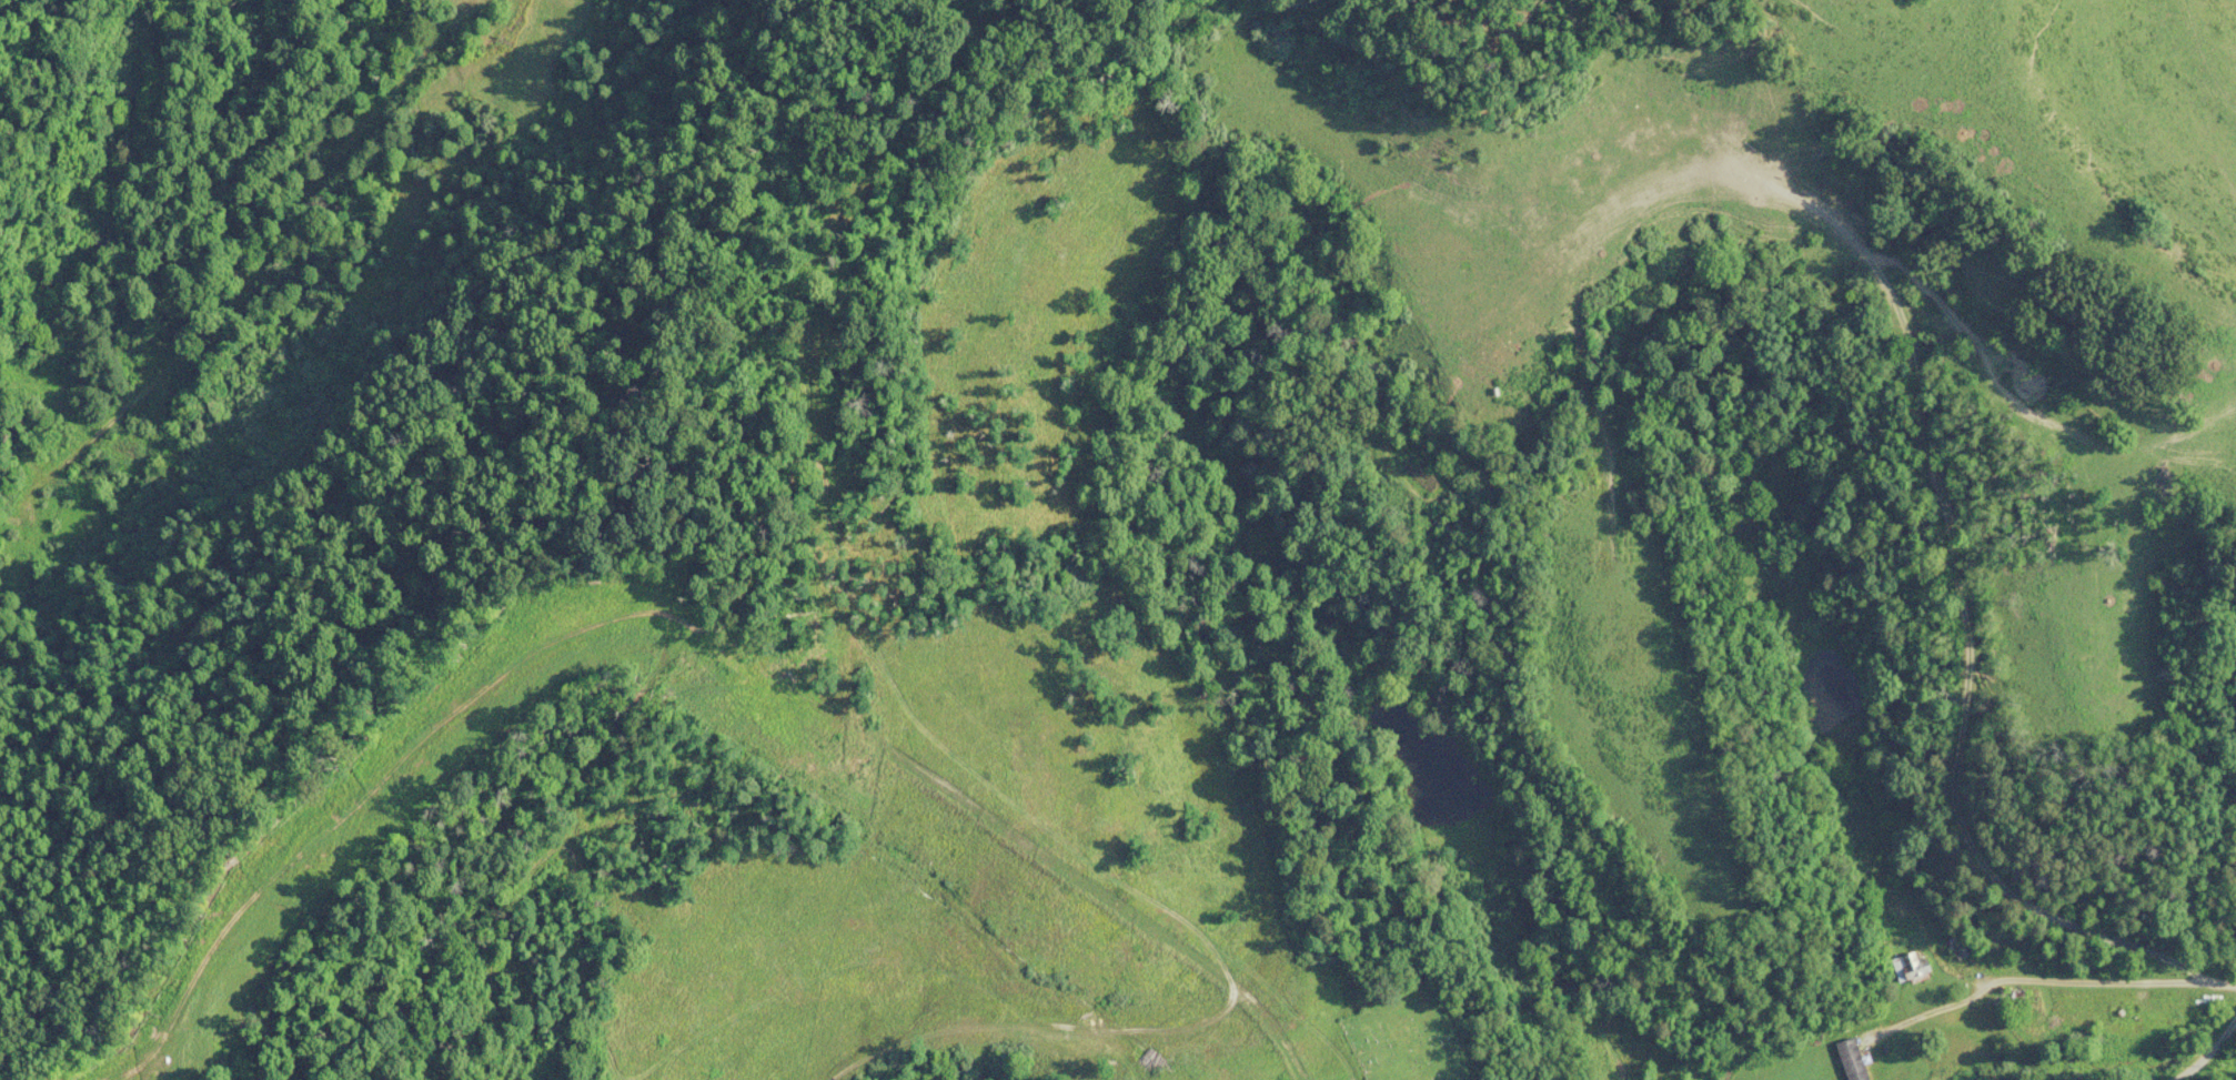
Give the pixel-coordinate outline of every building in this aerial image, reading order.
[(1925,973),(1918,948),(1886,956),(1893,982),(1925,973)] [(1852,1035),(1831,1041),(1843,1079),(1865,1079),(1852,1035)]
